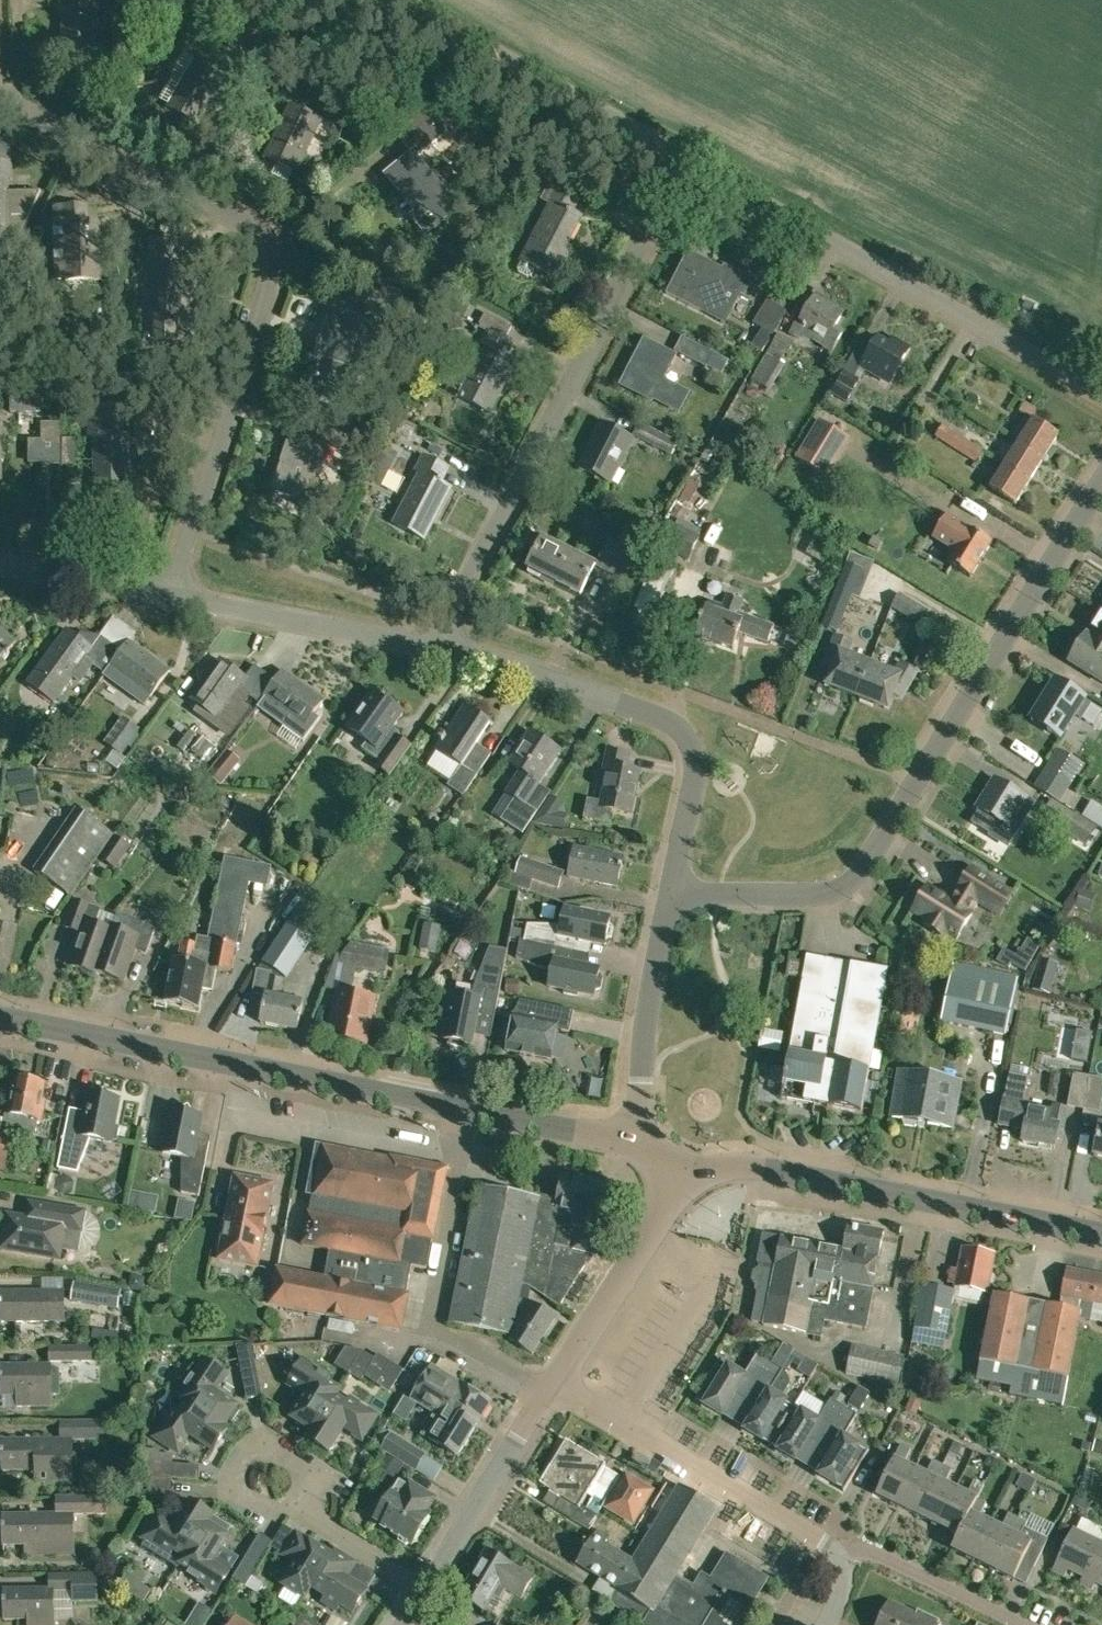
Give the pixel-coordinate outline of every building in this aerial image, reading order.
[(94,58),(95,10),(100,10),(100,0),(72,0),(72,8),(63,8),(62,57),(94,58)] [(169,106),(198,123),(226,73),(197,56),(169,106)] [(266,157),(297,172),(322,120),(290,105),(266,157)] [(412,215),(426,233),(458,207),(417,157),(447,132),(425,108),(395,133),(412,153),(387,174),(418,211),(412,215)] [(8,259),(8,240),(18,240),(42,190),(7,191),(6,178),(12,178),(12,160),(0,160),(0,260),(8,259)] [(538,266),(560,277),(570,258),(563,254),(582,216),(573,212),(580,200),(551,185),(545,197),(553,201),(523,258),(518,269),(519,273),(528,277),(533,276),(538,266)] [(66,279),(66,280),(100,279),(98,222),(87,222),(86,205),(53,206),(55,280),(66,279)] [(156,322),(157,340),(176,340),(176,322),(190,322),(189,265),(178,265),(177,238),(154,238),(154,252),(149,252),(149,267),(155,267),(156,322)] [(745,283),(690,254),(675,283),(707,300),(703,309),(725,321),(745,283)] [(402,289),(382,287),(381,300),(395,301),(400,302),(402,289)] [(803,332),(833,349),(844,330),(835,325),(844,310),(817,294),(798,325),(795,324),(790,333),(799,338),(803,332)] [(752,344),(762,351),(787,310),(768,298),(753,322),(762,328),(752,344)] [(323,396),(350,405),(372,339),(358,335),(365,316),(333,306),(318,354),(335,360),(323,396)] [(461,396),(490,411),(516,360),(508,356),(516,340),(507,336),(512,326),(486,312),(479,324),(490,329),(483,343),(487,346),(461,396)] [(446,315),(449,330),(463,328),(460,313),(446,315)] [(763,394),(772,399),(779,388),(773,385),(786,362),(782,359),(785,353),(787,354),(795,341),(779,332),(772,344),(771,344),(751,378),(767,388),(763,394)] [(675,350),(706,366),(714,352),(683,336),(675,350)] [(865,367),(890,381),(909,347),(893,337),(889,344),(878,338),(865,359),(869,361),(865,367)] [(653,398),(679,412),(689,392),(663,378),(675,356),(645,340),(623,384),(652,399),(653,398)] [(709,365),(723,373),(730,360),(715,353),(709,365)] [(71,374),(79,360),(66,354),(59,368),(71,374)] [(830,394),(846,402),(859,378),(844,369),(830,394)] [(40,396),(11,396),(11,412),(40,412),(40,396)] [(1021,438),(1046,454),(1059,434),(1038,421),(1044,412),(1026,401),(1021,408),(1034,417),(1021,438)] [(95,436),(95,493),(129,492),(129,436),(118,436),(118,407),(90,408),(91,436),(95,436)] [(826,476),(850,437),(819,418),(796,457),(826,476)] [(60,464),(60,421),(43,421),(43,438),(30,438),(30,462),(43,462),(43,464),(60,464)] [(663,450),(670,454),(677,440),(670,437),(639,421),(632,434),(663,450)] [(580,467),(610,482),(633,438),(603,422),(580,467)] [(935,436),(977,462),(984,450),(942,424),(935,436)] [(271,488),(328,507),(336,486),(317,480),(329,444),(350,451),(354,437),(320,425),(315,439),(291,431),(271,488)] [(1006,461),(1032,477),(1046,454),(1021,438),(1006,461)] [(395,521),(425,537),(452,485),(443,481),(451,466),(425,453),(417,469),(421,471),(395,521)] [(990,487),(1016,503),(1032,477),(1006,461),(990,487)] [(948,561),(970,575),(992,541),(971,528),(972,526),(949,512),(934,537),(955,549),(948,561)] [(654,545),(689,560),(701,535),(666,519),(654,545)] [(649,524),(644,533),(655,539),(660,530),(649,524)] [(582,594),(596,566),(597,564),(596,564),(544,537),(529,567),(532,568),(530,572),(540,577),(542,573),(582,594)] [(597,564),(596,566),(623,579),(637,552),(609,538),(596,564),(597,564)] [(666,565),(649,557),(629,601),(646,608),(666,565)] [(823,625),(839,631),(859,579),(844,573),(823,625)] [(890,606),(921,624),(929,609),(899,591),(890,606)] [(697,633),(734,646),(739,630),(767,640),(773,624),(737,612),(742,599),(727,593),(723,605),(710,600),(708,606),(707,605),(697,633)] [(1101,644),(1101,607),(1101,606),(1099,609),(1101,611),(1087,634),(1101,644)] [(108,633),(122,648),(139,633),(125,618),(108,633)] [(16,641),(0,629),(0,663),(16,641)] [(53,702),(72,677),(81,683),(95,664),(97,665),(113,643),(102,635),(82,632),(78,636),(69,629),(28,684),(53,702)] [(1101,681),(1101,644),(1087,634),(1085,633),(1068,660),(1101,681)] [(826,682),(858,695),(871,662),(849,653),(853,641),(836,634),(827,657),(835,660),(826,682)] [(113,643),(97,665),(108,674),(113,667),(153,697),(172,672),(131,642),(125,652),(113,643)] [(246,691),(250,694),(267,671),(257,664),(247,677),(222,659),(193,699),(200,704),(195,712),(212,724),(218,717),(217,717),(223,709),(230,713),(246,691)] [(858,695),(889,707),(898,683),(907,688),(918,670),(901,660),(895,671),(871,662),(858,695)] [(256,707),(302,741),(318,719),(313,715),(324,700),(284,670),(277,679),(267,671),(250,694),(260,701),(256,707)] [(1031,718),(1060,736),(1074,714),(1082,719),(1092,702),(1085,698),(1086,696),(1056,677),(1031,718)] [(377,764),(390,774),(411,745),(390,730),(403,711),(373,690),(348,726),(368,741),(364,747),(381,758),(377,764)] [(448,785),(464,795),(471,784),(491,752),(476,742),(491,721),(464,703),(435,748),(460,765),(455,774),(448,785)] [(104,741),(121,753),(140,728),(123,716),(104,741)] [(539,783),(561,750),(530,729),(509,761),(521,768),(506,791),(516,798),(503,819),(523,832),(550,790),(539,783)] [(191,750),(206,761),(217,747),(202,735),(191,750)] [(583,817),(609,823),(612,808),(631,812),(640,768),(627,766),(630,753),(607,748),(601,777),(605,778),(600,800),(587,798),(583,817)] [(207,774),(222,785),(241,760),(227,749),(207,774)] [(1035,787),(1060,802),(1083,764),(1058,749),(1035,787)] [(126,759),(121,755),(114,750),(106,761),(118,770),(126,759)] [(978,805),(1015,828),(1019,822),(1022,824),(1030,811),(1022,806),(1028,796),(996,776),(978,805)] [(216,804),(229,808),(232,798),(219,794),(216,804)] [(1048,821),(1072,835),(1082,819),(1051,800),(1043,812),(1050,817),(1048,821)] [(345,812),(356,820),(363,809),(352,802),(345,812)] [(34,869),(71,895),(99,856),(98,856),(114,833),(77,807),(34,869)] [(543,808),(534,823),(565,830),(568,814),(543,808)] [(98,856),(99,856),(116,868),(131,845),(114,833),(98,856)] [(568,876),(617,886),(620,868),(622,868),(623,865),(621,864),(623,857),(575,847),(568,876)] [(165,1001),(198,1008),(202,987),(215,989),(219,968),(232,970),(249,883),(268,886),(272,866),(224,856),(208,938),(198,936),(196,943),(183,940),(179,959),(173,958),(165,1001)] [(517,873),(533,879),(558,888),(563,873),(522,859),(517,873)] [(948,931),(958,937),(974,913),(971,911),(976,903),(1000,917),(1016,893),(972,866),(952,899),(929,885),(914,909),(928,918),(925,922),(946,935),(948,931)] [(501,881),(529,891),(533,879),(517,873),(508,870),(501,881)] [(1087,909),(1092,894),(1081,891),(1077,905),(1087,909)] [(95,973),(97,970),(111,930),(96,924),(101,909),(76,900),(66,927),(80,932),(69,964),(95,973)] [(520,939),(520,940),(577,952),(579,939),(605,945),(606,940),(611,937),(613,927),(609,922),(610,918),(564,909),(561,925),(527,925),(526,930),(512,927),(510,937),(520,939)] [(97,970),(124,980),(135,947),(147,951),(156,927),(132,918),(127,932),(112,926),(111,930),(97,970)] [(261,961),(286,979),(314,938),(288,921),(261,961)] [(421,948),(436,951),(440,927),(426,924),(421,948)] [(1028,939),(1013,964),(1025,971),(1039,945),(1028,939)] [(549,986),(594,996),(595,991),(601,987),(603,978),(599,973),(600,969),(574,964),(577,952),(520,940),(516,958),(540,968),(552,970),(549,986)] [(339,964),(385,973),(390,949),(351,942),(341,955),(339,964)] [(476,1019),(494,1022),(507,951),(489,947),(470,997),(454,994),(451,1008),(445,1007),(443,1021),(448,1022),(445,1039),(449,1040),(448,1045),(467,1049),(468,1044),(471,1045),(476,1019)] [(1032,989),(1050,994),(1059,963),(1041,958),(1032,989)] [(941,1021),(1006,1035),(1015,992),(1018,977),(953,963),(941,1021)] [(821,1105),(862,1112),(886,972),(855,966),(851,987),(843,985),(821,1105)] [(259,1021),(297,1029),(302,1001),(278,997),(282,979),(270,977),(271,972),(257,970),(252,992),(264,994),(259,1021)] [(781,1098),(821,1105),(843,985),(803,978),(781,1098)] [(508,992),(521,992),(521,979),(508,979),(508,992)] [(330,1035),(366,1042),(375,997),(338,990),(330,1035)] [(507,1052),(550,1060),(556,1030),(569,1032),(574,1010),(542,1004),(540,1014),(515,1010),(507,1052)] [(1092,1032),(1076,1029),(1073,1042),(1089,1045),(1092,1032)] [(557,1053),(577,1053),(577,1036),(556,1037),(557,1053)] [(1084,1108),(1100,1111),(1101,1100),(1101,1056),(1094,1055),(1090,1075),(1084,1108)] [(944,1125),(953,1126),(961,1080),(899,1069),(891,1115),(900,1116),(900,1118),(943,1126),(944,1125)] [(1074,1072),(1067,1105),(1084,1108),(1090,1075),(1074,1072)] [(1021,1140),(1054,1146),(1056,1138),(1062,1139),(1068,1107),(1052,1104),(1051,1109),(1024,1104),(1028,1077),(1010,1074),(1006,1099),(1004,1099),(1000,1125),(1023,1129),(1021,1140)] [(5,1169),(9,1144),(13,1144),(27,1131),(35,1132),(38,1118),(42,1119),(46,1102),(43,1101),(46,1083),(31,1080),(30,1076),(23,1075),(20,1077),(15,1077),(8,1113),(6,1113),(2,1132),(0,1132),(0,1168),(5,1169)] [(58,1168),(78,1172),(91,1138),(110,1142),(111,1139),(117,1140),(119,1126),(114,1125),(119,1098),(111,1097),(105,1089),(97,1094),(89,1092),(84,1113),(69,1110),(58,1163),(59,1164),(58,1168)] [(181,1192),(199,1196),(210,1140),(197,1138),(202,1115),(193,1114),(188,1105),(179,1111),(171,1109),(168,1124),(165,1123),(162,1137),(166,1138),(163,1152),(182,1156),(181,1192)] [(1101,1155),(1101,1124),(1100,1124),(1094,1154),(1101,1155)] [(1005,1126),(1000,1156),(1014,1158),(1018,1128),(1005,1126)] [(56,1141),(45,1138),(42,1150),(53,1152),(56,1141)] [(268,1306),(403,1332),(410,1292),(407,1292),(412,1265),(426,1268),(432,1237),(433,1238),(447,1170),(424,1165),(423,1170),(319,1150),(310,1191),(315,1192),(311,1213),(309,1212),(303,1243),(330,1248),(325,1276),(276,1266),(273,1278),(265,1276),(262,1292),(270,1294),(268,1306)] [(54,1177),(51,1187),(59,1194),(69,1190),(71,1180),(63,1174),(54,1177)] [(220,1259),(257,1266),(273,1183),(236,1176),(220,1259)] [(514,1324),(515,1317),(522,1284),(530,1286),(560,1305),(593,1253),(604,1256),(612,1215),(614,1216),(619,1187),(576,1179),(576,1180),(564,1177),(559,1201),(478,1185),(476,1195),(451,1322),(508,1333),(514,1324)] [(138,1191),(131,1190),(128,1205),(134,1207),(138,1191)] [(195,1203),(179,1200),(175,1219),(191,1222),(195,1203)] [(54,1258),(56,1247),(77,1250),(80,1231),(81,1231),(84,1211),(47,1204),(45,1219),(6,1213),(0,1247),(0,1248),(54,1258)] [(806,1333),(821,1336),(824,1320),(865,1328),(884,1232),(849,1225),(844,1250),(823,1246),(806,1333)] [(764,1326),(806,1333),(823,1246),(764,1234),(758,1263),(760,1267),(755,1290),(758,1294),(753,1321),(764,1324),(764,1326)] [(956,1287),(990,1293),(997,1254),(963,1248),(959,1270),(953,1269),(950,1284),(956,1285),(956,1287)] [(1064,1405),(1083,1300),(1101,1304),(1101,1274),(1068,1267),(1060,1306),(995,1294),(982,1361),(978,1380),(1009,1386),(1008,1394),(1064,1405)] [(141,1290),(144,1278),(132,1275),(129,1287),(141,1290)] [(71,1300),(118,1308),(121,1290),(74,1282),(71,1300)] [(912,1342),(944,1348),(947,1333),(956,1289),(922,1283),(913,1327),(914,1327),(912,1342)] [(49,1320),(49,1290),(0,1291),(0,1320),(49,1320)] [(509,1338),(532,1353),(554,1317),(526,1300),(515,1317),(520,1320),(509,1338)] [(93,1327),(90,1344),(95,1345),(96,1342),(119,1345),(121,1332),(93,1327)] [(49,1345),(49,1362),(92,1361),(92,1344),(49,1345)] [(237,1347),(242,1372),(257,1369),(252,1344),(237,1347)] [(846,1375),(897,1386),(904,1355),(853,1344),(846,1375)] [(364,1376),(375,1358),(363,1350),(348,1373),(361,1381),(364,1376)] [(364,1376),(377,1384),(391,1361),(378,1353),(375,1358),(364,1376)] [(736,1392),(748,1399),(771,1361),(758,1353),(744,1375),(721,1360),(722,1359),(721,1358),(696,1400),(697,1400),(698,1399),(722,1414),(736,1392)] [(810,1375),(818,1363),(806,1355),(798,1368),(810,1375)] [(179,1400),(182,1402),(184,1399),(224,1426),(228,1419),(232,1422),(241,1409),(237,1407),(238,1405),(214,1389),(226,1372),(201,1356),(195,1365),(197,1366),(191,1375),(192,1376),(185,1387),(188,1388),(179,1400)] [(314,1362),(304,1356),(289,1381),(306,1392),(291,1416),(312,1429),(335,1393),(339,1395),(343,1389),(330,1381),(332,1377),(322,1371),(323,1370),(313,1364),(314,1362)] [(746,1428),(771,1443),(795,1405),(782,1397),(790,1382),(786,1373),(783,1370),(784,1369),(771,1361),(748,1399),(759,1406),(746,1428)] [(16,1407),(50,1406),(50,1395),(61,1395),(60,1369),(49,1363),(0,1364),(0,1369),(0,1394),(16,1394),(16,1407)] [(465,1411),(480,1420),(491,1402),(432,1365),(411,1399),(435,1414),(447,1422),(447,1423),(455,1427),(465,1411)] [(966,1373),(959,1378),(966,1387),(973,1381),(966,1373)] [(404,1395),(411,1399),(419,1387),(412,1382),(404,1395)] [(859,1411),(869,1393),(859,1387),(848,1404),(859,1411)] [(836,1390),(831,1398),(842,1404),(847,1396),(836,1390)] [(307,1437),(329,1451),(344,1426),(361,1436),(377,1411),(370,1407),(369,1408),(362,1403),(363,1402),(350,1394),(347,1400),(339,1395),(335,1393),(312,1429),(307,1437)] [(905,1409),(916,1414),(922,1402),(911,1396),(905,1407),(905,1409)] [(810,1437),(822,1444),(845,1406),(842,1404),(831,1398),(818,1419),(795,1405),(771,1443),(796,1459),(810,1437)] [(228,1428),(224,1426),(184,1399),(182,1402),(177,1411),(172,1407),(164,1419),(166,1420),(161,1427),(159,1426),(154,1433),(178,1450),(189,1433),(214,1449),(228,1428)] [(843,1490),(844,1490),(870,1449),(868,1448),(867,1450),(844,1436),(857,1414),(845,1406),(822,1444),(833,1451),(820,1473),(844,1488),(843,1490)] [(447,1422),(435,1414),(422,1434),(457,1456),(480,1420),(465,1411),(455,1427),(447,1423),(447,1422)] [(108,1420),(63,1420),(63,1439),(108,1438),(108,1420)] [(380,1448),(416,1471),(426,1454),(391,1432),(380,1448)] [(0,1439),(0,1468),(35,1468),(35,1482),(74,1482),(73,1445),(63,1445),(63,1439),(0,1439)] [(577,1506),(579,1508),(606,1464),(566,1440),(540,1483),(550,1490),(549,1492),(560,1499),(561,1496),(577,1506)] [(949,1452),(958,1456),(964,1445),(955,1441),(949,1452)] [(1101,1454),(1101,1443),(1095,1441),(1092,1451),(1101,1454)] [(1081,1449),(1089,1452),(1091,1444),(1083,1442),(1081,1449)] [(877,1495),(898,1505),(916,1468),(906,1463),(912,1450),(901,1445),(877,1495)] [(380,1466),(396,1476),(402,1464),(387,1455),(380,1466)] [(991,1469),(996,1461),(987,1457),(983,1465),(991,1469)] [(898,1505),(919,1515),(944,1464),(934,1459),(927,1473),(916,1468),(898,1505)] [(145,1491),(171,1493),(173,1463),(147,1460),(145,1491)] [(919,1515),(939,1525),(957,1488),(946,1482),(953,1468),(944,1464),(919,1515)] [(1079,1491),(1087,1494),(1095,1469),(1087,1466),(1079,1491)] [(604,1467),(595,1482),(608,1491),(610,1488),(612,1489),(619,1477),(604,1467)] [(1030,1493),(1036,1481),(1021,1474),(1015,1486),(1030,1493)] [(603,1504),(633,1522),(651,1491),(626,1476),(616,1494),(611,1491),(603,1504)] [(959,1534),(977,1497),(978,1498),(985,1484),(975,1479),(969,1493),(957,1488),(939,1525),(959,1534)] [(399,1481),(376,1518),(384,1524),(382,1527),(399,1537),(399,1540),(405,1543),(408,1542),(411,1544),(412,1541),(415,1541),(419,1536),(418,1532),(422,1526),(425,1526),(428,1521),(427,1517),(429,1514),(426,1512),(434,1499),(409,1484),(407,1486),(399,1481)] [(685,1580),(676,1574),(716,1507),(691,1492),(680,1485),(634,1562),(617,1588),(609,1602),(642,1623),(641,1624),(657,1624),(685,1580)] [(30,1543),(30,1555),(75,1555),(75,1514),(106,1514),(106,1495),(56,1494),(56,1513),(1,1513),(1,1543),(30,1543)] [(1072,1504),(1087,1511),(1092,1503),(1076,1495),(1072,1504)] [(952,1548),(974,1558),(992,1521),(980,1515),(987,1502),(978,1498),(977,1497),(959,1534),(959,1535),(959,1534),(952,1548)] [(173,1552),(182,1557),(184,1558),(207,1521),(212,1514),(191,1500),(176,1523),(168,1518),(169,1517),(157,1509),(139,1538),(151,1545),(152,1544),(159,1549),(158,1550),(170,1557),(173,1552)] [(596,1518),(579,1508),(577,1506),(570,1518),(589,1529),(596,1518)] [(974,1558),(994,1568),(1019,1518),(1009,1513),(1002,1526),(992,1521),(974,1558)] [(1101,1536),(1101,1524),(1088,1517),(1083,1527),(1101,1536)] [(994,1568),(1025,1583),(1046,1539),(1025,1528),(1028,1522),(1019,1518),(994,1568)] [(184,1558),(182,1557),(178,1564),(190,1572),(189,1574),(200,1581),(199,1583),(207,1588),(206,1589),(215,1595),(230,1570),(213,1559),(228,1534),(207,1521),(184,1558)] [(1072,1529),(1061,1524),(1054,1540),(1064,1546),(1072,1529)] [(514,1539),(538,1545),(540,1534),(517,1528),(514,1539)] [(1083,1576),(1100,1541),(1073,1528),(1072,1529),(1064,1546),(1052,1570),(1065,1576),(1068,1569),(1083,1576)] [(577,1563),(617,1588),(634,1562),(604,1543),(609,1537),(597,1529),(577,1563)] [(331,1554),(296,1532),(282,1556),(293,1563),(281,1583),(304,1597),(311,1586),(331,1554)] [(1100,1541),(1083,1576),(1080,1583),(1092,1590),(1095,1582),(1101,1585),(1101,1542),(1100,1541)] [(339,1604),(353,1612),(366,1590),(346,1578),(355,1562),(334,1549),(331,1554),(311,1586),(326,1595),(322,1601),(336,1610),(339,1604)] [(459,1595),(484,1610),(494,1594),(499,1597),(505,1587),(521,1597),(533,1578),(487,1550),(459,1595)] [(753,1609),(751,1607),(769,1578),(726,1552),(711,1578),(702,1572),(694,1585),(685,1580),(657,1624),(743,1624),(753,1609)] [(233,1577),(246,1585),(259,1563),(246,1555),(233,1577)] [(72,1574),(73,1601),(99,1601),(98,1573),(72,1574)] [(129,1595),(138,1583),(126,1575),(117,1587),(129,1595)] [(247,1586),(258,1592),(264,1583),(253,1576),(247,1586)] [(27,1624),(50,1624),(50,1587),(1,1588),(1,1618),(27,1618),(27,1624)] [(940,1620),(918,1609),(915,1614),(890,1602),(879,1624),(937,1624),(940,1620)] [(331,1616),(326,1624),(345,1624),(331,1616)]
